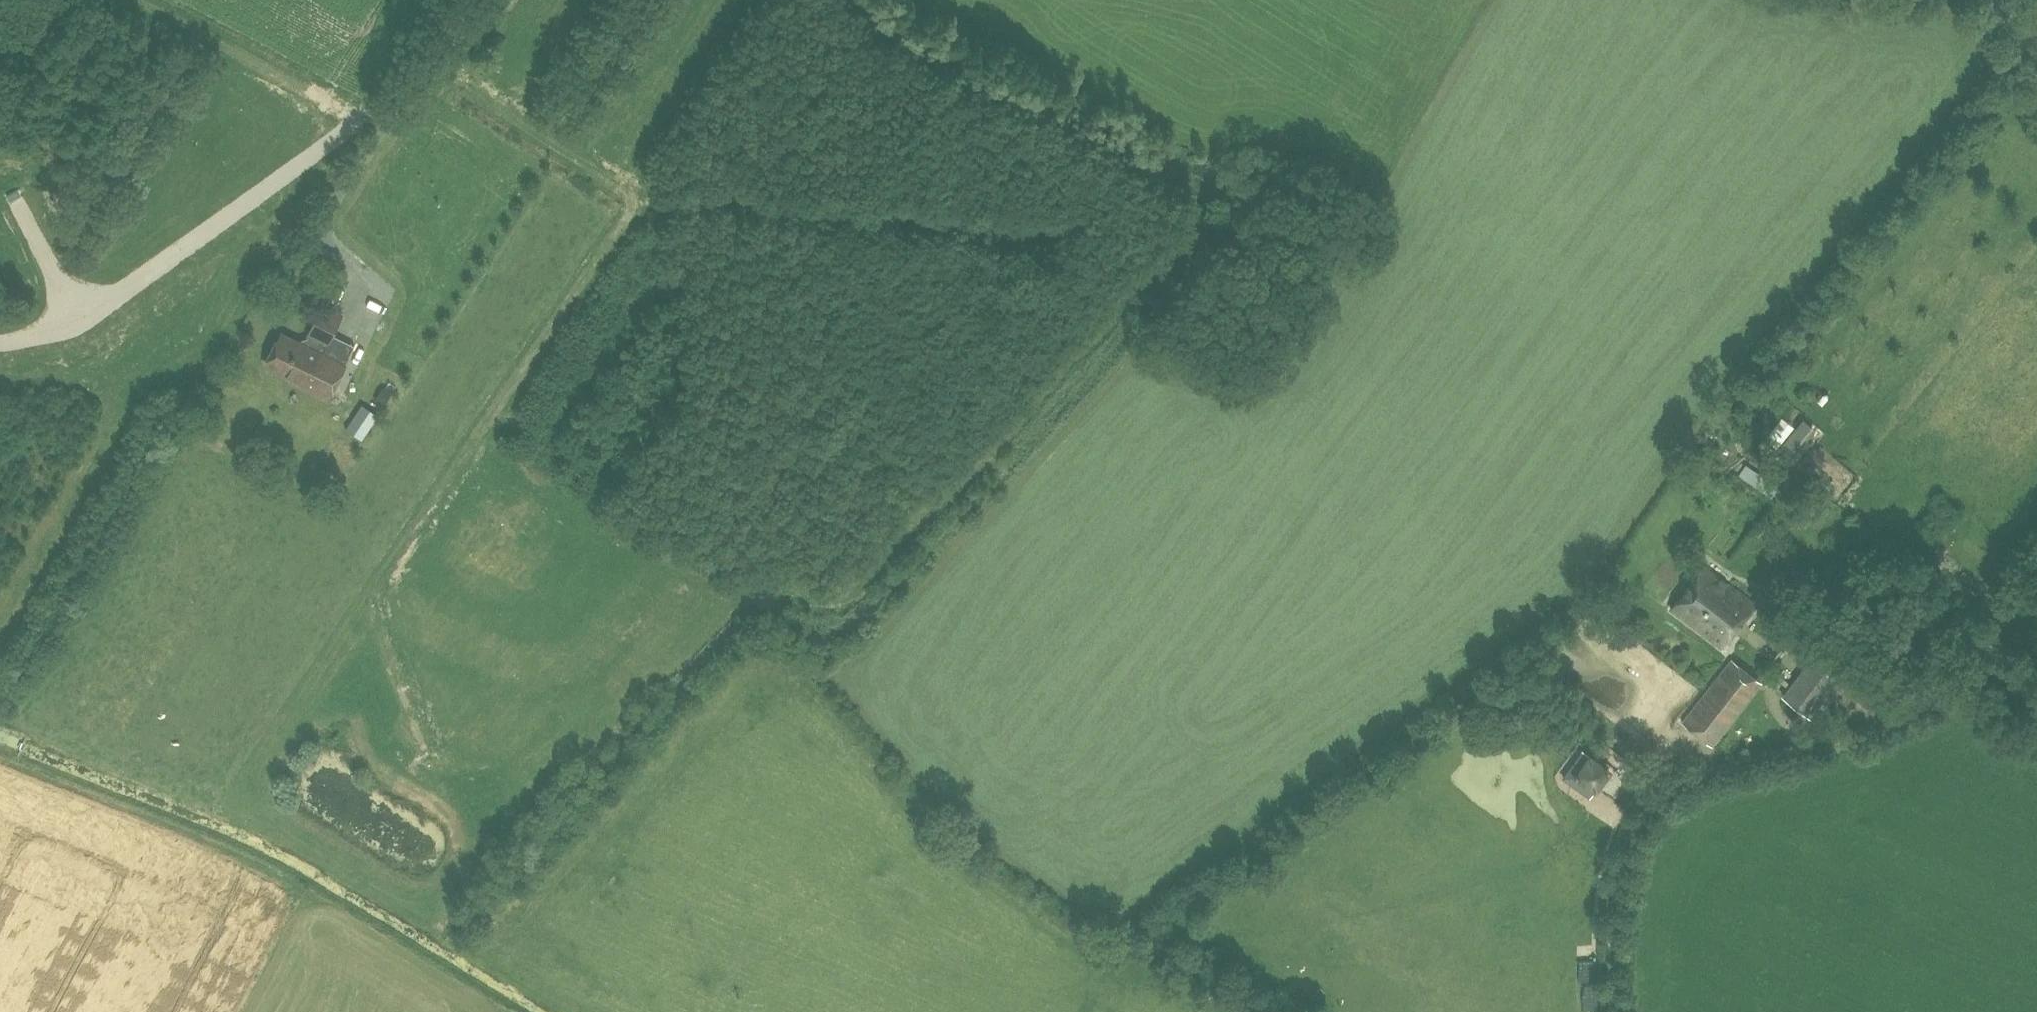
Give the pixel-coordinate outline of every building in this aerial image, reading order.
[(328,398),(346,363),(331,356),(349,318),(330,309),(316,338),(317,339),(315,342),(296,341),(281,334),(270,356),(266,357),(267,361),(267,363),(268,363),(269,368),(274,366),(294,377),(293,380),(328,398)] [(390,397),(381,391),(377,396),(386,403),(390,397)] [(1755,604),(1704,565),(1672,608),(1722,647),(1755,604)] [(1836,651),(1827,659),(1852,686),(1861,678),(1836,651)] [(1814,656),(1783,698),(1815,721),(1846,680),(1814,656)] [(1712,747),(1744,707),(1759,688),(1762,683),(1731,659),(1682,722),(1712,747)] [(1596,757),(1575,781),(1600,802),(1620,777),(1596,757)]
